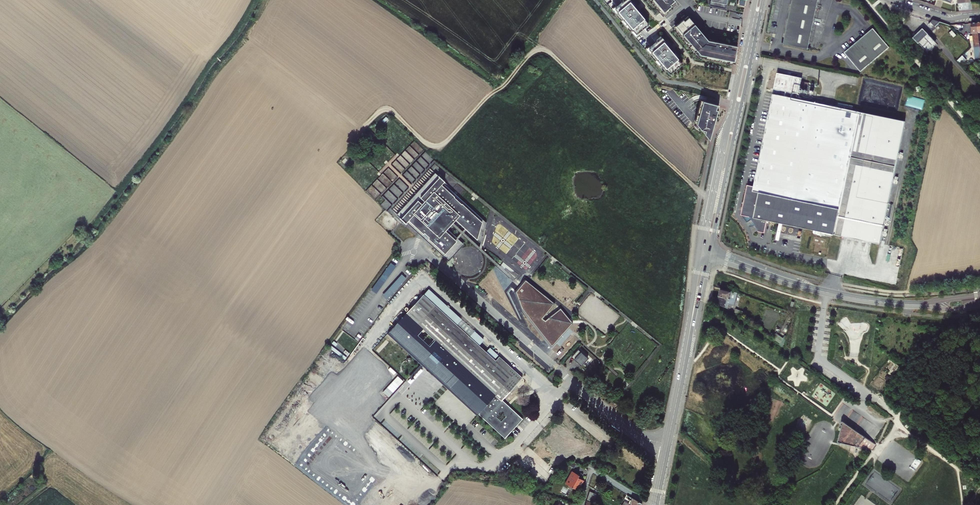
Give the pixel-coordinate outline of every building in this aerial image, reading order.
[(631,0),(625,0),(616,8),(619,12),(618,12),(633,30),(634,30),(637,33),(649,23),(644,17),(645,16),(631,0)] [(662,10),(674,0),(654,0),(662,10)] [(727,0),(710,0),(709,4),(710,6),(724,9),(726,8),(727,0)] [(806,47),(784,43),(794,0),(791,0),(781,43),(806,49),(806,47)] [(784,43),(806,47),(814,13),(817,0),(794,0),(784,43)] [(683,19),(682,17),(674,24),(699,54),(734,61),(737,45),(708,40),(688,15),(683,19)] [(976,47),(979,46),(979,42),(977,22),(950,25),(962,35),(972,33),(974,45),(976,45),(976,47)] [(871,29),(842,53),(858,72),(887,49),(871,29)] [(914,38),(927,51),(936,43),(923,29),(914,38)] [(678,56),(662,37),(650,48),(653,52),(652,52),(667,70),(668,70),(671,74),(683,64),(677,57),(678,56)] [(968,71),(970,69),(962,60),(960,58),(957,61),(968,71)] [(792,92),(799,93),(802,77),(777,72),(774,88),(786,90),(792,92)] [(755,223),(758,231),(765,232),(768,219),(880,244),(905,121),(773,93),(754,185),(747,184),(741,214),(750,216),(755,223)] [(719,105),(703,101),(697,124),(710,139),(719,105)] [(433,161),(433,159),(417,145),(415,147),(423,154),(417,160),(418,163),(414,163),(410,168),(402,161),(400,161),(398,160),(396,160),(392,164),(398,170),(394,174),(396,175),(396,182),(392,186),(392,189),(390,189),(386,194),(388,195),(384,195),(391,202),(393,200),(391,198),(400,198),(433,161)] [(399,217),(437,176),(435,174),(397,216),(399,217)] [(406,224),(409,221),(437,247),(448,234),(445,231),(455,220),(457,221),(468,210),(446,189),(443,192),(439,188),(445,182),(438,175),(437,176),(399,217),(406,224)] [(487,223),(443,184),(439,188),(443,192),(446,189),(468,210),(457,221),(476,239),(480,243),(487,223)] [(448,234),(437,247),(446,254),(457,242),(448,234)] [(391,262),(372,289),(377,292),(396,265),(391,262)] [(402,273),(383,294),(387,298),(407,278),(402,273)] [(554,304),(526,280),(516,292),(522,310),(552,347),(573,322),(561,308),(545,320),(542,318),(554,304)] [(728,303),(733,305),(737,292),(721,288),(717,303),(727,308),(728,303)] [(479,413),(484,418),(505,438),(511,431),(515,427),(523,419),(502,400),(522,378),(523,378),(499,356),(496,360),(458,325),(461,321),(455,316),(451,320),(424,294),(389,331),(390,333),(421,362),(479,413)] [(779,334),(775,339),(783,344),(786,339),(779,334)] [(579,350),(572,357),(581,365),(588,358),(579,350)] [(871,450),(876,445),(864,434),(843,419),(838,441),(871,450)] [(916,470),(921,461),(917,458),(911,467),(916,470)] [(609,475),(612,471),(605,466),(602,471),(609,475)] [(577,480),(578,477),(572,473),(564,485),(573,492),(576,488),(578,489),(582,483),(577,480)] [(589,491),(587,499),(594,503),(597,493),(589,491)]
